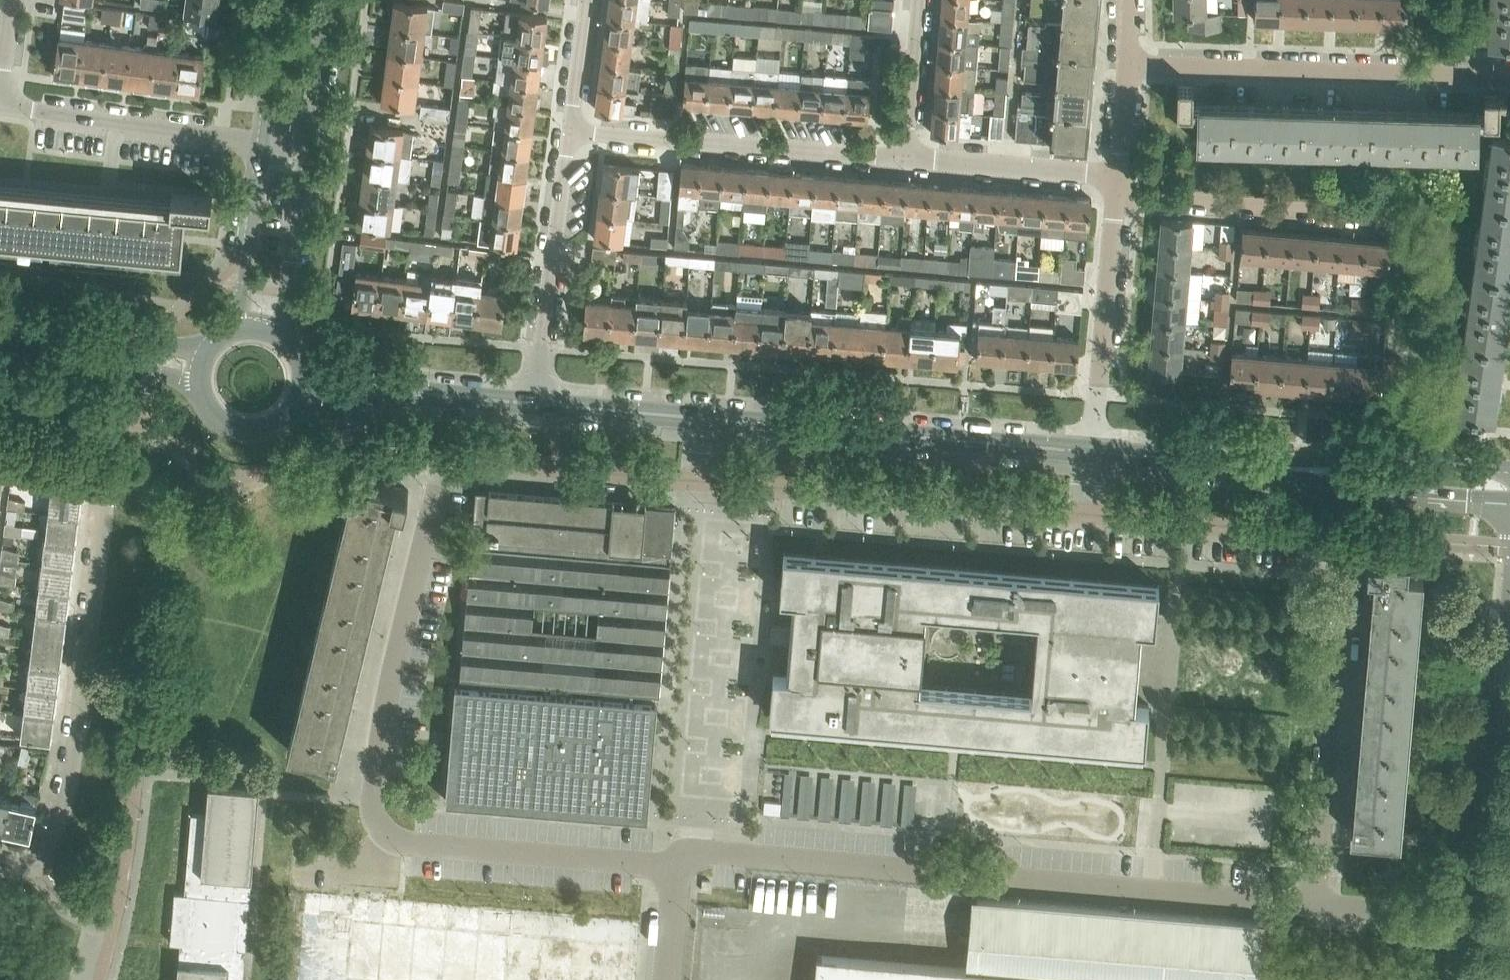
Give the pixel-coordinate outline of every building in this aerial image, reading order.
[(185,11),(216,16),(219,0),(187,0),(186,10),(185,10),(185,11)] [(463,11),(465,1),(455,0),(443,0),(442,8),(442,9),(463,11)] [(608,15),(635,19),(647,21),(650,0),(610,0),(608,15)] [(678,0),(675,0),(668,0),(666,14),(677,15),(678,0)] [(690,0),(684,0),(684,10),(698,11),(699,1),(690,0)] [(968,19),(969,0),(942,0),(941,16),(968,19)] [(1014,0),(1004,0),(1002,21),(1012,22),(1014,0)] [(1029,14),(1097,20),(1099,0),(1031,0),(1029,14)] [(1174,13),(1189,13),(1220,13),(1220,11),(1219,11),(1219,0),(1174,0),(1174,13)] [(1246,0),(1238,0),(1238,14),(1246,14),(1246,13),(1246,0)] [(1254,19),(1279,20),(1280,0),(1255,0),(1254,19)] [(1305,0),(1280,0),(1279,20),(1305,21),(1305,0)] [(1331,0),(1305,0),(1305,21),(1330,22),(1331,0)] [(1356,0),(1331,0),(1330,22),(1355,22),(1356,0)] [(1382,0),(1356,0),(1355,22),(1381,23),(1382,0)] [(1381,23),(1406,24),(1407,0),(1382,0),(1381,23)] [(1489,19),(1489,25),(1489,41),(1509,42),(1509,0),(1490,0),(1489,19)] [(89,4),(64,1),(62,17),(87,21),(89,4)] [(432,32),(435,8),(435,6),(395,1),(392,26),(425,30),(425,31),(432,32)] [(708,2),(708,12),(731,14),(732,4),(708,2)] [(731,14),(754,15),(754,6),(732,4),(731,14)] [(101,21),(110,22),(112,8),(102,6),(101,21)] [(769,7),(754,6),(754,15),(768,17),(769,7)] [(869,25),(876,26),(892,27),(893,8),(884,7),(870,6),(870,15),(869,25)] [(121,9),(112,8),(110,22),(119,23),(121,9)] [(777,17),(800,19),(801,10),(778,8),(777,17)] [(507,10),(504,34),(518,36),(544,40),(547,16),(507,10)] [(801,10),(800,19),(813,21),(814,11),(801,10)] [(848,14),(824,12),(823,21),(847,23),(848,14)] [(149,27),(159,28),(161,14),(151,13),(149,27)] [(1220,28),(1220,13),(1189,13),(1189,28),(1220,28)] [(170,15),(161,14),(159,28),(168,30),(170,15)] [(847,23),(869,25),(870,15),(848,14),(847,23)] [(1097,20),(1029,14),(1027,45),(1094,50),(1097,20)] [(608,15),(605,39),(632,42),(635,19),(608,15)] [(939,39),(966,41),(980,43),(981,31),(967,29),(968,19),(941,16),(939,39)] [(182,32),(206,35),(206,34),(208,20),(184,17),(182,32)] [(689,18),(688,29),(713,31),(713,20),(689,18)] [(468,20),(467,29),(479,31),(480,22),(468,20)] [(723,21),(722,32),(736,33),(737,22),(723,21)] [(1010,45),(1012,22),(1002,21),(1000,44),(1010,45)] [(759,35),(760,24),(737,22),(736,33),(759,35)] [(671,23),(669,45),(679,46),(681,46),(683,24),(671,23)] [(782,37),(783,26),(760,24),(759,35),(782,37)] [(392,26),(388,51),(422,56),(425,31),(425,30),(392,26)] [(805,39),(806,28),(783,26),(782,37),(805,39)] [(828,41),(829,30),(806,28),(805,39),(828,41)] [(467,29),(464,53),(476,54),(479,31),(467,29)] [(850,43),(851,32),(829,30),(828,41),(850,43)] [(149,32),(147,47),(132,45),(127,83),(135,84),(134,87),(151,89),(156,48),(158,33),(149,32)] [(874,48),(875,34),(851,32),(850,43),(850,50),(849,56),(864,57),(865,47),(874,48)] [(450,34),(448,50),(458,51),(460,35),(450,34)] [(544,40),(518,36),(505,34),(503,34),(500,57),(501,57),(515,59),(541,62),(548,63),(549,49),(543,48),(544,40)] [(84,38),(60,35),(55,73),(56,73),(55,77),(71,79),(71,76),(79,77),(84,38)] [(87,81),(102,83),(107,41),(84,38),(79,77),(87,78),(87,81)] [(605,39),(602,62),(629,65),(632,42),(605,39)] [(978,65),(980,43),(966,41),(939,39),(937,61),(978,65)] [(119,82),(127,83),(132,45),(107,41),(102,83),(118,85),(119,82)] [(1008,68),(1010,45),(1000,44),(998,67),(1008,68)] [(667,69),(678,70),(679,46),(669,45),(667,69)] [(1042,78),(1092,82),(1094,50),(1027,45),(1024,76),(1042,78)] [(166,88),(176,89),(181,51),(156,48),(151,89),(166,91),(166,88)] [(201,78),(204,54),(181,51),(176,89),(199,93),(199,89),(203,90),(204,79),(205,79),(205,78),(201,78)] [(385,76),(418,80),(422,56),(388,51),(385,76)] [(464,53),(463,64),(475,65),(476,54),(464,53)] [(541,62),(515,59),(501,57),(498,80),(512,82),(538,85),(541,62)] [(708,104),(709,78),(710,63),(686,61),(685,76),(683,102),(708,104)] [(937,61),(935,85),(976,88),(978,65),(937,61)] [(602,62),(598,85),(626,88),(638,89),(641,67),(629,65),(602,62)] [(709,78),(708,104),(730,106),(732,79),(733,65),(710,63),(709,78)] [(732,79),(730,106),(752,108),(755,81),(756,67),(733,65),(732,79)] [(445,67),(443,84),(454,85),(456,68),(445,67)] [(755,81),(752,108),(777,110),(779,83),(780,69),(756,67),(755,81)] [(664,91),(675,92),(676,92),(678,70),(667,69),(666,69),(664,91)] [(801,85),(799,112),(823,114),(825,87),(813,86),(814,73),(802,72),(801,85)] [(823,114),(844,116),(848,76),(826,74),(825,87),(823,114)] [(473,76),(461,75),(459,93),(473,94),(476,76),(473,76)] [(382,101),(415,106),(418,80),(385,76),(382,101)] [(868,118),(871,78),(848,76),(844,116),(868,118)] [(997,76),(996,90),(1006,91),(1007,77),(997,76)] [(1023,91),(1021,106),(1089,111),(1092,82),(1042,78),(1040,92),(1023,91)] [(512,82),(498,80),(497,80),(495,91),(510,93),(509,105),(535,108),(535,106),(539,104),(540,97),(537,94),(538,85),(512,82)] [(799,112),(801,85),(779,83),(777,110),(799,112)] [(1493,134),(1498,134),(1499,94),(1498,94),(1498,95),(1485,94),(1484,94),(1483,111),(1192,102),(1193,85),(1192,85),(1179,85),(1179,84),(1178,84),(1177,110),(1191,110),(1191,127),(1198,127),(1197,140),(1196,140),(1196,141),(1477,150),(1478,135),(1492,136),(1493,134)] [(622,112),(634,113),(635,102),(625,101),(626,88),(598,85),(595,108),(622,112)] [(935,85),(933,108),(960,110),(972,111),(974,111),(976,88),(935,85)] [(652,90),(650,114),(674,115),(675,92),(664,91),(652,90)] [(996,90),(994,114),(1004,115),(1006,91),(996,90)] [(458,98),(456,112),(468,114),(470,99),(458,98)] [(508,116),(506,127),(532,131),(535,108),(509,105),(497,103),(496,115),(508,116)] [(421,104),(420,116),(449,119),(451,108),(421,104)] [(1017,106),(1014,138),(1086,145),(1089,111),(1021,106),(1017,106)] [(959,123),(960,110),(933,108),(931,131),(970,135),(971,124),(959,123)] [(990,114),(988,136),(1002,137),(1004,115),(994,114),(990,114)] [(455,120),(453,137),(465,139),(467,122),(455,120)] [(436,141),(446,142),(448,126),(423,122),(421,134),(437,136),(436,141)] [(371,124),(367,149),(410,154),(413,131),(403,128),(371,124)] [(494,149),(503,150),(529,154),(532,131),(506,127),(497,126),(494,149)] [(1498,134),(1493,134),(1492,136),(1485,191),(1483,203),(1509,206),(1509,136),(1507,136),(1498,134)] [(452,143),(451,154),(463,156),(464,145),(452,143)] [(367,149),(364,174),(396,179),(409,180),(412,155),(410,154),(367,149)] [(491,172),(500,173),(526,177),(529,154),(503,150),(494,149),(491,172)] [(431,175),(442,177),(444,159),(433,157),(431,175)] [(604,162),(601,188),(636,192),(640,167),(604,162)] [(696,205),(699,164),(681,163),(676,227),(682,227),(684,204),(696,205)] [(696,205),(720,207),(723,166),(699,164),(696,205)] [(459,181),(461,167),(449,166),(447,180),(459,181)] [(723,166),(720,207),(743,209),(747,168),(723,166)] [(766,211),(768,197),(770,170),(747,168),(743,209),(766,211)] [(770,170),(768,197),(791,199),(793,172),(770,170)] [(487,171),(484,194),(523,199),(526,177),(500,173),(491,172),(487,171)] [(813,215),(817,174),(793,172),(791,199),(790,213),(813,215)] [(361,199),(393,203),(396,179),(364,174),(361,199)] [(836,217),(839,176),(817,174),(813,215),(836,217)] [(859,219),(863,178),(839,176),(836,217),(859,219)] [(881,221),(885,180),(863,178),(859,219),(881,221)] [(904,223),(905,209),(907,182),(885,180),(881,221),(904,223)] [(182,254),(186,215),(187,207),(211,210),(212,196),(172,192),(171,199),(0,182),(0,236),(182,254)] [(907,182),(905,209),(928,211),(930,184),(907,182)] [(952,213),(954,186),(930,184),(928,211),(952,213)] [(974,228),(975,214),(977,188),(954,186),(952,213),(951,222),(960,223),(959,226),(974,228)] [(601,188),(598,212),(626,216),(633,217),(636,192),(601,188)] [(975,214),(974,228),(985,229),(986,215),(997,216),(999,190),(977,188),(975,214)] [(446,189),(445,200),(456,202),(458,191),(446,189)] [(657,196),(660,196),(671,197),(672,190),(658,189),(657,196)] [(997,216),(996,231),(999,232),(999,228),(1020,230),(1021,218),(1023,192),(999,190),(997,216)] [(429,191),(427,207),(437,209),(439,193),(429,191)] [(1021,218),(1020,230),(1043,232),(1043,220),(1046,194),(1023,192),(1021,218)] [(484,194),(481,217),(494,218),(520,222),(523,199),(484,194)] [(1043,232),(1042,233),(1065,235),(1069,195),(1046,194),(1043,220),(1043,232)] [(1065,235),(1088,237),(1091,197),(1069,195),(1065,235)] [(659,213),(670,214),(671,197),(660,196),(659,213)] [(361,199),(357,224),(390,228),(393,203),(361,199)] [(1483,203),(1481,219),(1477,249),(1473,273),(1509,278),(1509,206),(1483,203)] [(427,207),(425,223),(435,224),(437,209),(427,207)] [(443,212),(441,224),(453,225),(455,213),(443,212)] [(625,216),(598,212),(594,238),(622,241),(625,216)] [(481,217),(478,240),(517,245),(520,222),(494,218),(481,217)] [(1160,242),(1191,245),(1193,220),(1162,217),(1160,242)] [(1240,255),(1264,257),(1266,230),(1242,228),(1240,255)] [(1266,230),(1264,257),(1289,260),(1291,232),(1266,230)] [(360,244),(385,247),(387,235),(361,232),(360,244)] [(1291,232),(1289,260),(1314,262),(1316,234),(1291,232)] [(1327,272),(1328,263),(1338,264),(1341,236),(1316,234),(1314,262),(1313,271),(1327,272)] [(403,238),(387,235),(385,247),(402,250),(403,238)] [(651,245),(667,246),(668,237),(651,236),(651,245)] [(1338,264),(1337,278),(1362,280),(1363,266),(1366,239),(1341,236),(1338,264)] [(675,237),(674,247),(687,248),(688,238),(679,237),(675,237)] [(411,251),(410,260),(434,263),(435,251),(437,242),(412,239),(411,251)] [(717,243),(716,250),(730,251),(731,240),(717,239),(717,243)] [(1220,239),(1220,248),(1232,249),(1233,240),(1220,239)] [(1366,239),(1363,266),(1388,268),(1391,241),(1366,239)] [(741,241),(740,252),(754,253),(755,242),(741,241)] [(935,241),(935,251),(948,252),(949,242),(935,241)] [(437,242),(435,251),(452,253),(453,244),(437,242)] [(1157,268),(1189,270),(1191,245),(1160,242),(1157,268)] [(764,243),(763,254),(776,255),(777,244),(764,243)] [(995,246),(972,244),(971,256),(970,272),(993,274),(994,257),(995,246)] [(617,248),(593,245),(592,258),(615,261),(617,248)] [(787,245),(787,256),(810,258),(811,247),(787,245)] [(469,246),(468,255),(485,258),(487,249),(469,246)] [(995,246),(993,274),(1016,276),(1018,254),(1013,254),(1013,259),(1000,258),(1001,247),(995,246)] [(811,247),(810,258),(831,260),(831,261),(832,261),(833,248),(811,247)] [(855,263),(856,250),(833,248),(832,261),(855,263)] [(1220,248),(1219,258),(1232,259),(1232,249),(1220,248)] [(501,260),(502,251),(487,249),(485,258),(501,260)] [(624,260),(640,261),(641,251),(625,250),(624,260)] [(856,250),(855,263),(868,264),(869,251),(856,250)] [(641,251),(640,261),(656,262),(657,252),(641,251)] [(666,263),(690,265),(690,255),(666,253),(666,263)] [(879,253),(878,265),(890,266),(891,254),(879,253)] [(1018,254),(1016,276),(1039,278),(1040,267),(1040,264),(1028,263),(1029,254),(1018,253),(1018,254)] [(901,254),(900,267),(913,268),(914,255),(901,254)] [(690,255),(690,265),(706,267),(706,257),(690,255)] [(970,272),(971,256),(961,255),(960,259),(948,258),(947,270),(970,272)] [(925,256),(924,269),(937,270),(938,257),(925,256)] [(1085,268),(1076,267),(1077,257),(1063,256),(1062,269),(1061,280),(1084,282),(1085,268)] [(715,268),(740,270),(741,260),(716,258),(715,268)] [(741,260),(740,270),(766,272),(767,262),(741,260)] [(766,272),(790,274),(791,264),(767,262),(766,272)] [(815,276),(816,266),(791,264),(790,274),(815,276)] [(816,266),(815,276),(828,277),(831,278),(832,268),(816,266)] [(1061,280),(1062,269),(1040,267),(1039,278),(1061,280)] [(407,279),(403,312),(427,315),(433,273),(420,271),(420,269),(409,268),(407,279)] [(1158,268),(1155,293),(1200,297),(1202,271),(1189,270),(1158,268)] [(847,269),(846,279),(855,280),(855,281),(865,282),(865,281),(865,271),(847,269)] [(341,270),(339,285),(351,287),(353,272),(341,270)] [(865,271),(865,281),(881,282),(882,272),(865,271)] [(356,272),(354,292),(352,305),(378,308),(382,275),(356,272)] [(433,273),(427,315),(452,318),(458,276),(433,273)] [(897,273),(897,283),(914,285),(915,275),(897,273)] [(1509,294),(1509,278),(1473,273),(1473,277),(1469,307),(1465,334),(1464,343),(1502,349),(1505,329),(1506,326),(1506,320),(1509,320),(1509,316),(1509,307),(1508,306),(1509,300),(1509,297),(1509,294)] [(407,279),(382,275),(378,308),(403,312),(407,279)] [(940,277),(915,275),(914,285),(939,287),(940,277)] [(477,322),(481,289),(483,280),(458,276),(452,318),(477,322)] [(939,287),(970,289),(970,279),(940,277),(939,287)] [(837,282),(827,281),(826,294),(836,295),(837,282)] [(1008,292),(1008,283),(991,281),(990,290),(1008,292)] [(1008,292),(1008,294),(1033,296),(1034,285),(1008,283),(1008,292)] [(1235,298),(1260,301),(1261,289),(1254,288),(1254,284),(1237,283),(1235,298)] [(1033,296),(1032,304),(1058,306),(1059,287),(1034,285),(1033,296)] [(1057,309),(1081,311),(1083,289),(1059,287),(1058,306),(1057,309)] [(1215,298),(1227,299),(1228,289),(1216,288),(1215,298)] [(481,289),(477,322),(502,325),(503,314),(506,292),(481,289)] [(1261,289),(1260,301),(1270,302),(1271,290),(1261,289)] [(613,301),(610,334),(633,336),(637,296),(614,294),(613,293),(612,301),(613,301)] [(1155,293),(1153,318),(1184,321),(1198,322),(1200,297),(1155,293)] [(1299,304),(1309,305),(1311,293),(1301,293),(1299,304)] [(1311,293),(1309,305),(1320,306),(1321,294),(1311,293)] [(633,336),(659,338),(663,297),(637,295),(637,296),(633,336)] [(663,297),(659,338),(681,340),(685,306),(687,307),(687,300),(663,297)] [(1349,309),(1359,310),(1360,298),(1350,297),(1349,309)] [(1215,298),(1214,323),(1225,324),(1227,299),(1215,298)] [(1359,310),(1369,311),(1370,299),(1360,298),(1359,310)] [(583,332),(610,334),(613,301),(612,301),(586,299),(584,327),(583,332)] [(711,309),(708,342),(733,345),(737,304),(712,302),(711,309)] [(763,307),(737,304),(733,345),(759,347),(763,307)] [(685,306),(681,340),(708,342),(711,309),(687,307),(685,306)] [(784,349),(787,309),(763,307),(759,347),(784,349)] [(862,308),(862,313),(858,355),(883,357),(886,323),(887,310),(862,308)] [(1259,322),(1260,310),(1236,308),(1235,320),(1259,322)] [(812,311),(787,309),(784,349),(809,351),(812,311)] [(812,311),(809,351),(832,353),(835,319),(835,311),(812,309),(812,311)] [(1269,323),(1270,311),(1260,310),(1259,322),(1269,323)] [(835,311),(835,319),(832,353),(858,355),(862,313),(835,311)] [(886,323),(883,357),(908,359),(911,326),(911,317),(912,314),(902,313),(898,317),(898,324),(886,323)] [(1300,325),(1310,326),(1311,314),(1301,313),(1300,325)] [(1320,327),(1321,315),(1311,314),(1310,326),(1320,327)] [(1325,315),(1324,325),(1336,326),(1336,316),(1325,315)] [(911,326),(908,359),(918,360),(919,364),(930,365),(932,362),(935,328),(936,319),(911,317),(911,326)] [(1351,329),(1361,330),(1362,318),(1352,317),(1351,329)] [(1151,344),(1182,346),(1184,321),(1153,318),(1151,344)] [(1371,331),(1372,319),(1362,318),(1361,330),(1371,331)] [(935,328),(932,362),(958,364),(958,360),(964,360),(965,348),(959,348),(960,332),(966,332),(967,322),(948,320),(947,329),(935,328)] [(973,320),(971,348),(972,348),(977,348),(976,358),(1002,360),(1005,322),(992,321),(974,320),(973,320)] [(1028,362),(1030,333),(1008,331),(1009,323),(1005,322),(1002,360),(1028,362)] [(1053,364),(1055,336),(1056,326),(1031,324),(1030,333),(1028,362),(1028,367),(1040,368),(1041,363),(1053,364)] [(1077,366),(1079,338),(1055,336),(1053,364),(1077,366)] [(1211,349),(1223,350),(1224,340),(1212,339),(1211,349)] [(1500,367),(1502,349),(1464,343),(1461,362),(1457,390),(1454,413),(1493,418),(1496,398),(1496,396),(1497,390),(1500,390),(1502,376),(1499,376),(1499,370),(1500,367)] [(1149,369),(1180,372),(1182,346),(1151,344),(1149,369)] [(1232,351),(1229,383),(1254,385),(1257,354),(1257,346),(1246,345),(1245,353),(1232,351)] [(1210,359),(1222,360),(1223,350),(1211,349),(1210,359)] [(1333,360),(1330,391),(1355,394),(1359,353),(1334,350),(1333,360)] [(1386,355),(1384,355),(1359,353),(1355,394),(1381,396),(1382,384),(1397,385),(1400,356),(1386,355)] [(1279,387),(1282,356),(1257,354),(1254,385),(1279,387)] [(1305,389),(1307,358),(1282,356),(1279,387),(1305,389)] [(1330,391),(1333,360),(1307,358),(1305,389),(1330,391)] [(1205,374),(1221,375),(1222,363),(1206,362),(1205,374)] [(350,490),(320,617),(288,748),(337,760),(398,503),(405,505),(409,489),(369,479),(365,494),(350,490)] [(82,491),(52,487),(48,512),(79,515),(82,491)] [(456,675),(451,731),(446,799),(648,816),(657,703),(654,703),(655,692),(659,692),(671,561),(667,560),(667,551),(671,552),(675,506),(476,489),(472,535),(476,535),(475,544),(471,544),(460,675),(456,675)] [(24,510),(25,500),(22,500),(8,497),(7,508),(18,509),(24,510)] [(7,508),(6,516),(17,518),(18,509),(7,508)] [(40,525),(38,536),(45,537),(76,540),(79,515),(48,512),(47,526),(40,525)] [(4,533),(14,534),(21,535),(23,526),(20,526),(6,522),(4,533)] [(13,543),(14,534),(4,533),(3,542),(13,543)] [(76,540),(45,537),(42,561),(72,565),(76,540)] [(3,545),(1,556),(18,559),(20,550),(17,550),(3,545)] [(1350,818),(1349,831),(1400,835),(1422,571),(1407,570),(1408,555),(1408,554),(1368,551),(1366,567),(1373,568),(1352,818),(1350,818)] [(773,625),(772,640),(791,642),(788,673),(773,671),(772,685),(770,714),(1145,747),(1149,704),(1134,702),(1141,626),(1155,627),(1159,584),(784,552),(780,595),(795,596),(792,626),(773,625)] [(0,567),(0,582),(15,583),(16,575),(18,559),(1,556),(0,567)] [(72,565),(42,561),(39,586),(69,590),(72,565)] [(69,590),(39,586),(36,611),(66,615),(69,590)] [(0,597),(0,608),(12,609),(13,600),(11,600),(0,597)] [(33,636),(63,640),(66,615),(36,611),(33,636)] [(0,623),(0,633),(9,634),(10,625),(8,625),(0,623)] [(60,665),(63,640),(33,636),(30,661),(60,665)] [(26,686),(57,690),(60,665),(30,661),(26,686)] [(54,715),(57,690),(26,686),(23,711),(54,715)] [(54,715),(23,711),(20,736),(51,740),(54,715)] [(28,761),(33,747),(22,745),(19,762),(27,764),(28,761)] [(1042,785),(784,766),(780,814),(1005,830),(1005,833),(1038,835),(1042,785)] [(177,979),(243,979),(259,788),(209,784),(206,814),(191,812),(185,892),(174,891),(170,942),(180,942),(177,979)] [(10,798),(3,827),(31,833),(39,793),(26,790),(23,791),(21,789),(12,787),(10,798)] [(3,827),(10,798),(0,796),(0,826),(3,827)] [(298,979),(639,979),(643,915),(404,899),(405,893),(305,886),(298,979)] [(1260,976),(1264,921),(972,896),(966,967),(1112,979),(1259,979),(1260,976)] [(966,967),(817,954),(815,979),(1112,979),(966,967)] [(1502,962),(1500,979),(1509,979),(1509,963),(1502,962)]
